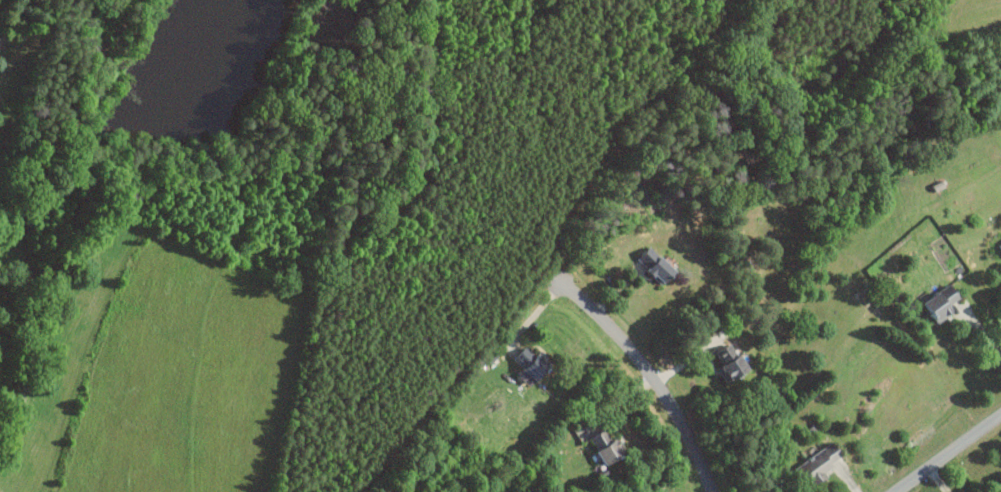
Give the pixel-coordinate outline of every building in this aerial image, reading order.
[(992,245),(1000,259),(1000,240),(992,245)] [(665,286),(679,273),(651,245),(638,258),(665,286)] [(950,308),(964,299),(953,283),(928,300),(942,321),(954,313),(950,308)] [(725,384),(751,374),(738,342),(716,351),(722,365),(719,366),(725,384)] [(591,436),(606,467),(628,456),(619,438),(613,441),(606,429),(591,436)] [(796,467),(811,489),(830,477),(825,470),(845,457),(835,441),(796,467)]
